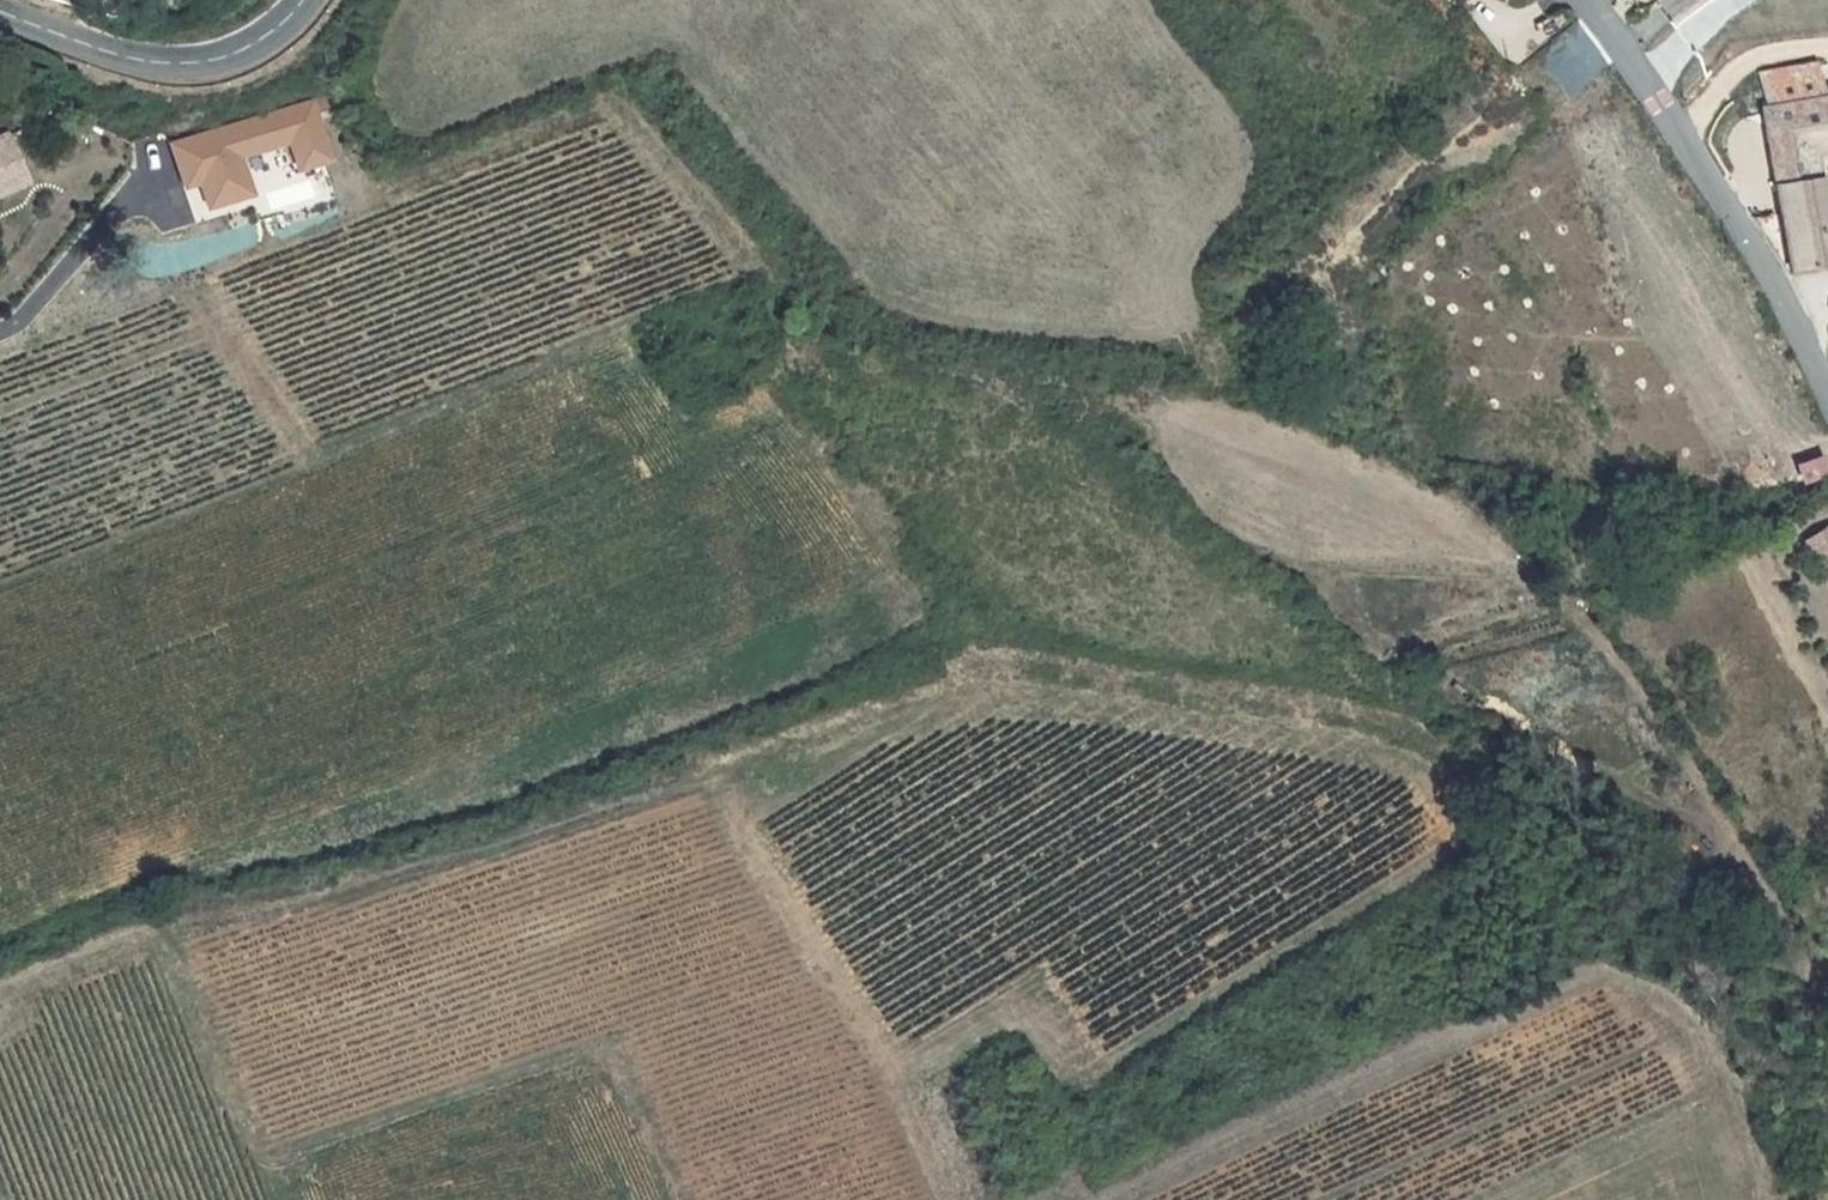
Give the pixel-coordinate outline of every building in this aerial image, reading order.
[(1827,97),(1827,80),(1819,80),(1816,64),(1758,74),(1764,108),(1827,97)] [(1764,108),(1760,109),(1788,274),(1827,267),(1827,235),(1815,155),(1827,153),(1827,97),(1764,108)] [(319,99),(171,133),(183,189),(204,185),(209,207),(258,196),(249,156),(292,146),(298,170),(334,162),(319,99)] [(19,181),(0,136),(0,189),(19,181)] [(1813,535),(1827,561),(1827,527),(1813,535)] [(1813,535),(1802,543),(1822,574),(1827,571),(1827,561),(1813,535)]
